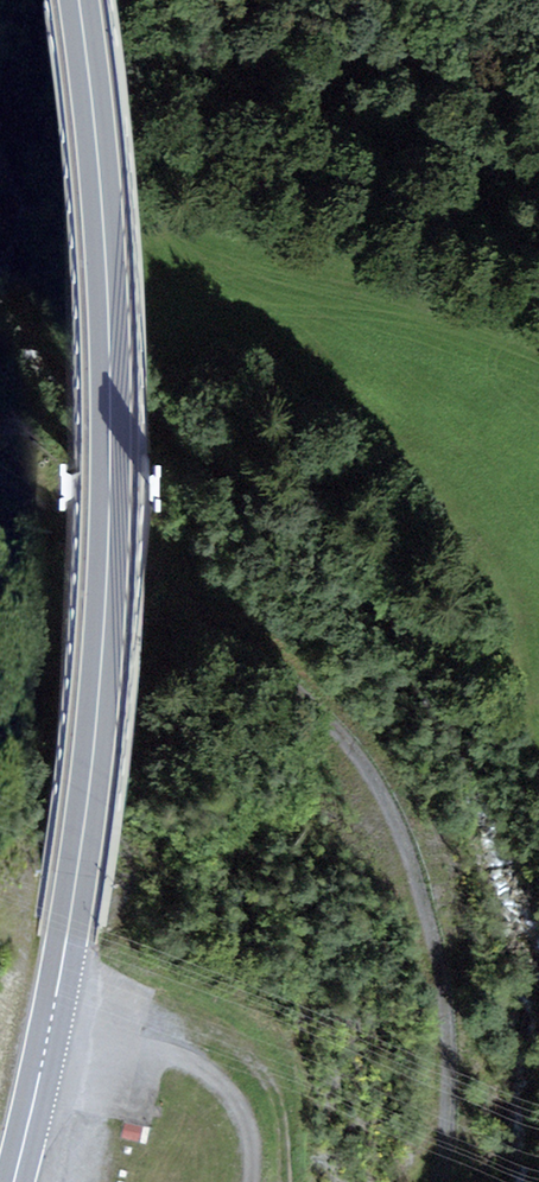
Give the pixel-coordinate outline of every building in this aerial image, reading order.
[(142,1126),(123,1123),(121,1138),(139,1141),(142,1126)]
